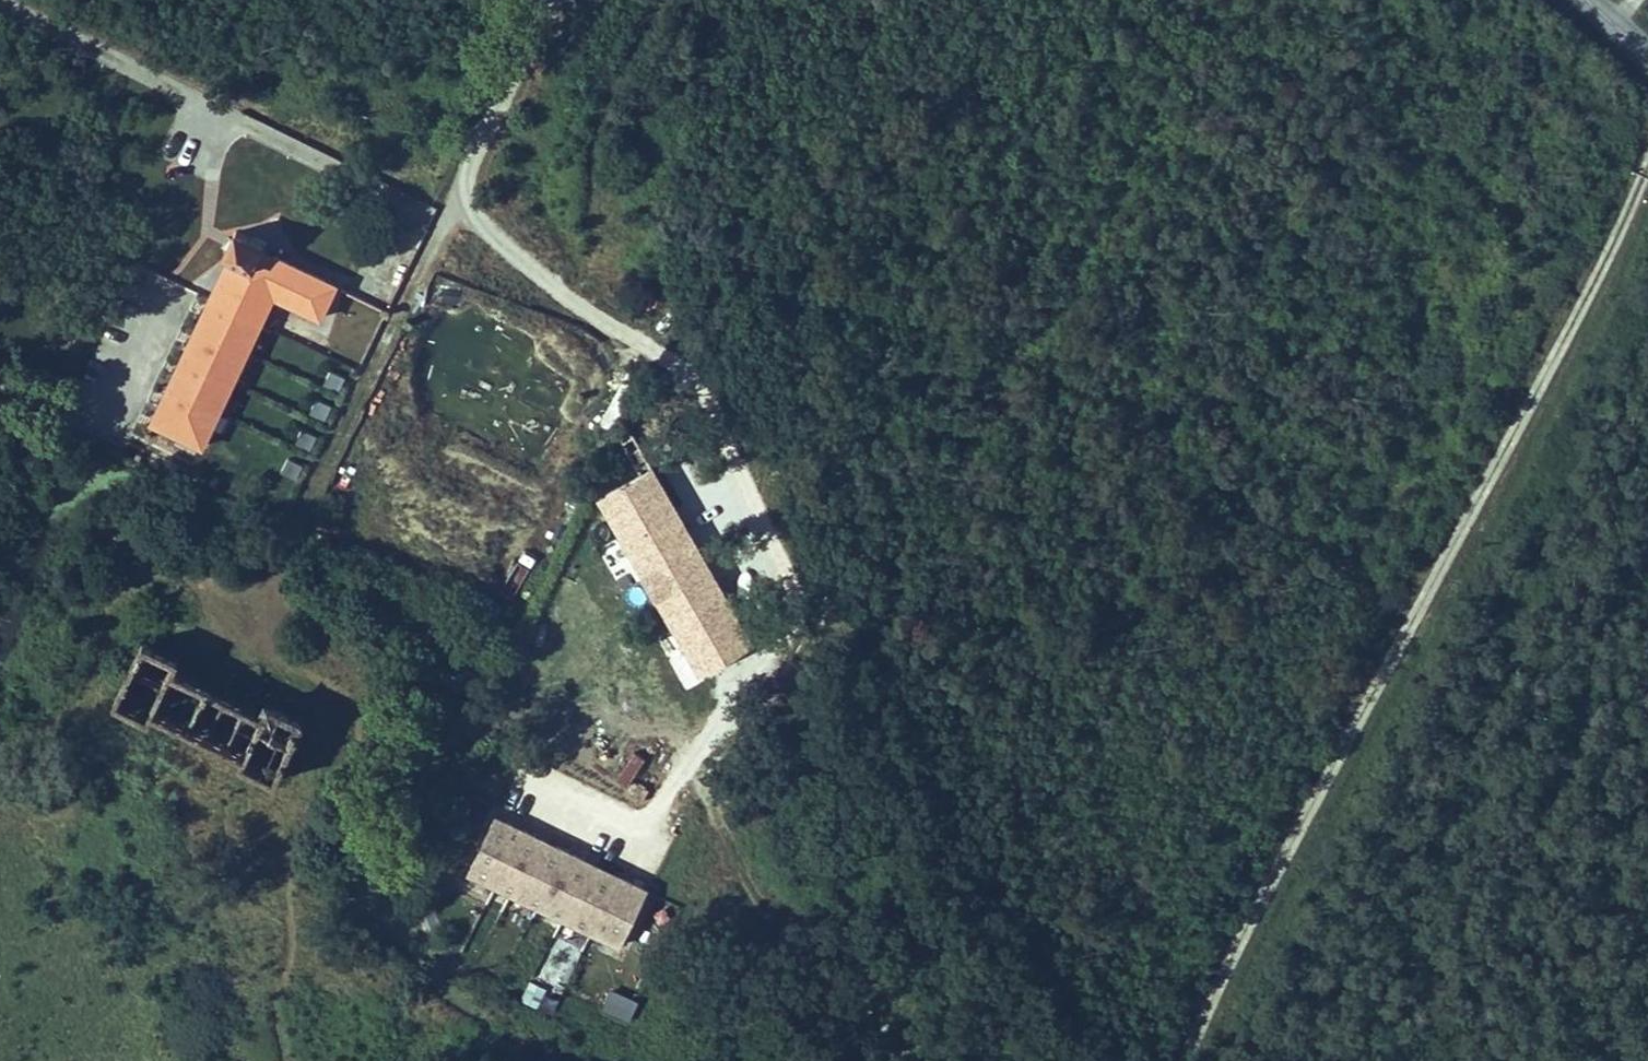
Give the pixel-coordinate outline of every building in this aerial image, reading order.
[(318,318),(335,283),(260,246),(261,242),(233,228),(219,255),(222,258),(145,420),(199,446),(202,447),(276,298),(314,317),(318,318)] [(306,244),(302,259),(335,267),(338,253),(306,244)] [(699,678),(753,645),(624,426),(600,440),(622,480),(596,497),(699,678)] [(503,588),(517,596),(530,573),(516,565),(503,588)] [(227,770),(270,791),(301,726),(258,704),(255,711),(173,670),(176,663),(137,644),(104,710),(144,730),(149,724),(230,763),(227,770)] [(632,806),(642,796),(630,784),(643,771),(633,762),(610,786),(632,806)] [(465,872),(610,945),(637,891),(492,818),(465,872)] [(521,1003),(539,1009),(546,988),(528,982),(521,1003)] [(629,1022),(638,1001),(611,989),(601,1010),(629,1022)]
